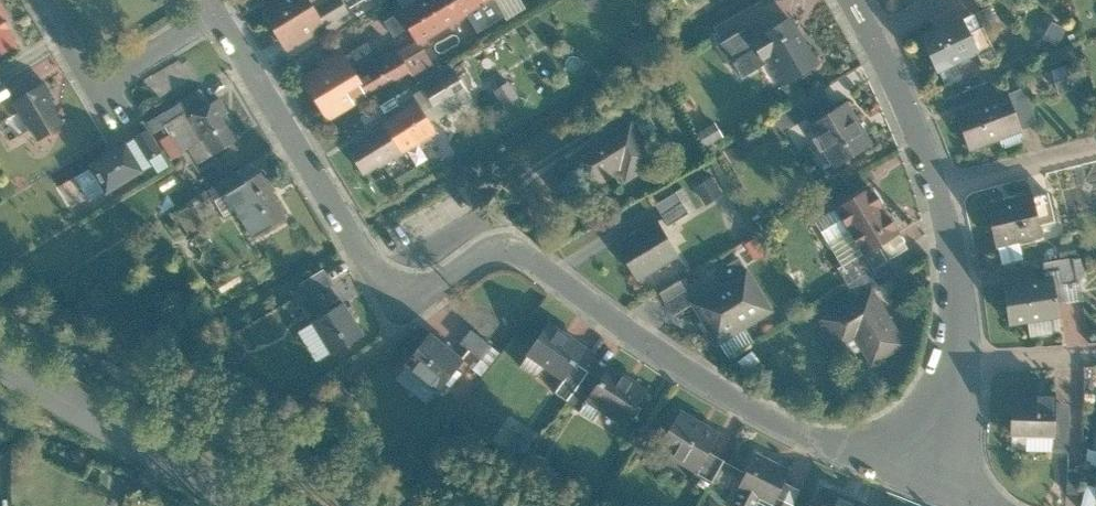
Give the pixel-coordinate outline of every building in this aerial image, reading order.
[(256,5),(285,50),(326,23),(312,0),(265,0),(256,5)] [(417,43),(488,0),(413,0),(383,18),(393,36),(407,27),(417,43)] [(0,10),(0,52),(19,41),(0,10)] [(817,61),(789,15),(751,38),(745,26),(721,40),(741,74),(771,58),(785,80),(817,61)] [(920,36),(937,71),(975,53),(965,32),(958,18),(920,36)] [(979,25),(965,32),(975,53),(980,61),(993,54),(979,25)] [(433,69),(417,43),(381,64),(367,40),(344,53),(339,45),(316,59),(319,65),(301,75),(328,119),(409,71),(415,80),(433,69)] [(594,72),(594,54),(556,54),(556,72),(594,72)] [(1070,89),(1062,64),(1050,68),(1059,92),(1070,89)] [(454,67),(422,87),(434,105),(466,85),(454,67)] [(68,120),(45,80),(14,98),(36,138),(68,120)] [(0,82),(0,100),(10,94),(2,81),(0,82)] [(1021,85),(1003,92),(1018,130),(1036,123),(1021,85)] [(873,142),(847,99),(836,105),(823,86),(798,101),(809,121),(807,123),(835,165),(873,142)] [(200,88),(178,100),(185,113),(207,100),(200,88)] [(955,111),(970,149),(1018,130),(1003,92),(955,111)] [(238,135),(216,98),(184,117),(206,154),(238,135)] [(178,100),(146,119),(153,132),(185,113),(178,100)] [(416,100),(382,120),(344,142),(363,174),(401,152),(435,132),(416,100)] [(631,116),(564,158),(585,191),(618,171),(624,181),(659,159),(631,116)] [(714,121),(697,131),(705,147),(723,137),(714,121)] [(161,149),(147,127),(135,135),(149,157),(161,149)] [(181,152),(168,134),(159,140),(171,158),(181,152)] [(125,140),(86,162),(104,193),(143,171),(125,140)] [(288,217),(262,168),(243,179),(223,189),(249,237),(288,217)] [(223,189),(243,179),(238,170),(208,187),(212,195),(223,189)] [(723,192),(712,176),(695,186),(706,203),(723,192)] [(900,229),(872,184),(836,206),(865,251),(900,229)] [(676,191),(655,204),(668,224),(688,211),(676,191)] [(984,201),(993,246),(1039,236),(1037,224),(1031,195),(1030,191),(984,201)] [(1044,192),(1031,195),(1037,224),(1051,220),(1044,192)] [(654,217),(615,243),(639,279),(678,254),(654,217)] [(1072,243),(1057,246),(1059,257),(1074,254),(1072,243)] [(685,287),(665,300),(672,313),(690,302),(717,345),(774,310),(747,265),(745,266),(738,256),(717,269),(724,279),(692,298),(685,287)] [(1069,256),(1041,261),(1042,271),(1058,268),(1059,281),(1072,279),(1069,256)] [(1048,276),(1000,284),(1006,323),(1055,315),(1048,276)] [(871,287),(822,317),(840,347),(855,338),(871,366),(906,344),(871,287)] [(362,335),(343,300),(310,318),(329,353),(362,335)] [(584,345),(548,321),(525,354),(561,379),(574,360),(584,345)] [(490,344),(470,328),(460,341),(480,357),(490,344)] [(463,359),(429,331),(402,364),(436,392),(463,359)] [(752,350),(737,362),(745,373),(760,361),(752,350)] [(588,369),(574,360),(561,379),(555,390),(569,399),(588,369)] [(648,388),(611,363),(601,378),(586,401),(623,426),(648,388)] [(601,378),(588,369),(569,399),(581,408),(586,401),(601,378)] [(1054,391),(1011,389),(1009,434),(1052,436),(1053,401),(1054,391)] [(1067,407),(1053,401),(1052,436),(1051,450),(1066,450),(1067,407)] [(720,431),(680,408),(656,448),(712,482),(724,460),(709,451),(720,431)] [(531,451),(530,432),(516,433),(516,451),(531,451)] [(756,451),(729,505),(758,505),(762,499),(772,505),(784,482),(790,468),(756,451)] [(1078,468),(1065,468),(1065,493),(1077,493),(1078,468)] [(784,482),(772,505),(771,505),(793,505),(801,489),(784,482)] [(823,485),(814,505),(864,505),(866,502),(823,485)] [(1047,505),(1048,505),(1060,505),(1063,498),(1052,494),(1047,505)]
